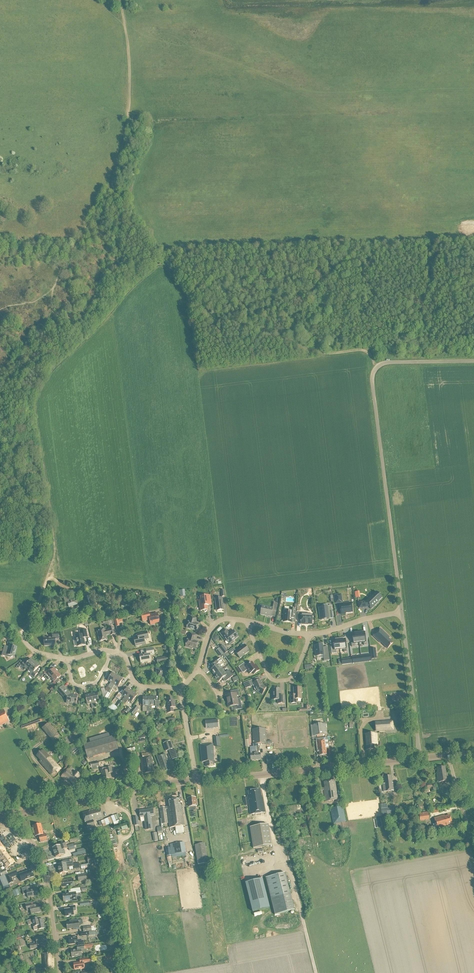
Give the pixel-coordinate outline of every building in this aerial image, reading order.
[(382,598),(376,592),(372,596),(367,602),(358,603),(359,609),(368,608),(369,607),(371,610),(379,602),(378,602),(382,598)] [(211,605),(210,596),(201,597),(201,600),(199,601),(201,611),(203,611),(205,612),(206,612),(207,611),(207,610),(208,610),(207,606),(211,605)] [(224,610),(222,598),(215,599),(217,611),(224,610)] [(278,604),(274,603),(273,608),(262,606),(260,615),(271,617),(272,611),(276,612),(278,604)] [(351,603),(340,605),(341,614),(346,614),(346,613),(352,612),(351,603)] [(322,607),(319,607),(321,620),(331,618),(331,616),(333,616),(332,606),(327,606),(327,604),(322,605),(322,607)] [(296,609),(290,609),(289,611),(284,611),(284,622),(292,623),(292,619),(295,619),(296,609)] [(143,622),(150,620),(151,625),(155,624),(155,623),(160,622),(158,613),(150,615),(149,612),(141,614),(143,622)] [(302,614),(298,613),(298,620),(301,620),(301,624),(306,625),(306,624),(312,624),(313,615),(302,615),(302,614)] [(196,618),(191,616),(189,621),(187,628),(197,631),(197,629),(198,629),(199,627),(198,626),(199,624),(195,623),(196,618)] [(115,635),(114,628),(109,629),(109,630),(105,631),(105,630),(97,632),(100,642),(108,640),(107,636),(110,635),(110,636),(115,635)] [(233,641),(239,637),(234,631),(229,634),(226,629),(220,634),(225,640),(226,639),(230,644),(234,641),(233,641)] [(380,629),(373,636),(381,643),(388,649),(393,643),(389,639),(390,638),(380,629)] [(84,638),(88,637),(86,630),(80,631),(81,635),(75,636),(78,647),(85,645),(84,638)] [(59,639),(59,632),(52,632),(52,637),(44,638),(44,646),(56,646),(55,639),(59,639)] [(137,634),(138,638),(134,638),(136,646),(145,644),(144,640),(149,639),(147,632),(137,634)] [(365,632),(358,633),(359,644),(364,643),(364,646),(368,645),(367,642),(366,642),(365,632)] [(196,635),(190,633),(189,639),(188,639),(185,647),(192,649),(192,648),(196,649),(198,642),(194,641),(196,635)] [(340,650),(344,650),(344,653),(347,652),(345,639),(339,640),(340,650)] [(336,651),(340,650),(339,640),(333,641),(333,647),(331,647),(332,654),(337,653),(336,651)] [(219,648),(223,654),(224,655),(225,654),(227,653),(228,652),(223,645),(219,648)] [(236,653),(237,654),(240,659),(249,651),(245,645),(236,651),(234,649),(229,653),(232,656),(236,653)] [(322,645),(315,646),(316,656),(323,656),(324,661),(330,661),(328,647),(323,648),(322,645)] [(14,657),(17,647),(10,646),(10,647),(5,646),(2,656),(11,658),(13,657),(14,657)] [(147,654),(146,654),(139,655),(141,663),(151,661),(150,656),(155,655),(153,649),(146,650),(147,654)] [(211,670),(215,676),(223,669),(220,666),(224,664),(219,658),(213,663),(215,666),(211,670)] [(22,662),(16,668),(18,669),(20,667),(24,670),(26,669),(29,671),(35,663),(31,659),(27,664),(24,662),(23,663),(22,662)] [(35,663),(29,671),(31,673),(29,675),(34,678),(38,673),(35,671),(40,666),(36,662),(35,663)] [(246,667),(244,663),(238,667),(243,673),(247,670),(250,674),(252,672),(254,675),(260,671),(256,665),(254,666),(252,663),(250,664),(246,667)] [(165,678),(165,675),(168,675),(168,669),(168,666),(163,666),(163,669),(156,669),(157,678),(165,678)] [(44,674),(46,676),(44,678),(48,682),(51,679),(58,672),(54,668),(51,671),(49,669),(44,674)] [(223,669),(215,676),(219,681),(224,678),(227,681),(233,676),(228,670),(225,673),(223,669)] [(51,679),(54,682),(53,683),(55,686),(60,681),(58,679),(61,676),(58,672),(51,679)] [(108,687),(110,689),(118,676),(112,673),(108,681),(111,683),(108,687)] [(118,676),(110,689),(112,690),(115,685),(118,687),(123,679),(118,676)] [(247,682),(243,684),(246,689),(249,687),(254,686),(256,692),(262,695),(267,687),(262,685),(260,680),(256,682),(255,679),(249,681),(247,682)] [(63,686),(58,691),(63,697),(65,696),(67,699),(66,703),(76,705),(78,696),(71,695),(63,686)] [(104,688),(101,689),(103,699),(110,689),(107,688),(105,691),(104,688)] [(122,702),(123,703),(132,692),(128,688),(122,695),(122,696),(125,698),(122,702)] [(290,695),(291,696),(291,704),(297,703),(296,699),(302,699),(301,693),(302,693),(303,693),(303,691),(302,691),(301,691),(301,688),(294,688),(294,695),(290,695)] [(280,696),(280,689),(272,689),(273,700),(278,700),(278,704),(285,704),(284,696),(280,696)] [(226,695),(227,701),(240,699),(240,698),(237,699),(237,696),(239,696),(238,690),(231,691),(231,694),(226,695)] [(132,692),(123,703),(125,705),(128,701),(131,703),(137,695),(132,692)] [(91,694),(94,708),(97,708),(96,703),(99,702),(97,693),(91,694)] [(94,708),(91,694),(85,695),(87,705),(88,705),(91,704),(92,707),(92,709),(94,708)] [(159,701),(155,701),(155,697),(149,697),(149,712),(152,712),(152,707),(156,707),(156,708),(159,708),(159,701)] [(173,708),(176,707),(175,702),(173,702),(172,698),(166,699),(168,707),(166,707),(167,713),(174,712),(173,708)] [(240,699),(227,701),(229,707),(232,707),(233,710),(243,709),(240,699)] [(111,703),(107,710),(114,716),(123,703),(120,701),(116,707),(111,703)] [(135,706),(130,713),(134,717),(137,713),(136,712),(139,709),(135,706)] [(9,722),(4,710),(0,712),(0,726),(9,722)] [(375,722),(376,730),(393,729),(392,720),(375,722)] [(48,722),(41,728),(53,741),(60,735),(48,722)] [(314,736),(327,735),(325,723),(312,725),(314,736)] [(267,744),(266,729),(252,729),(253,745),(256,745),(256,747),(250,747),(251,755),(250,755),(251,761),(261,759),(261,754),(260,753),(259,744),(267,744)] [(374,745),(378,744),(377,733),(366,733),(367,749),(375,749),(374,745)] [(89,740),(90,743),(84,745),(87,759),(118,750),(114,737),(110,738),(109,734),(89,740)] [(327,755),(325,740),(317,741),(318,751),(320,751),(320,755),(327,755)] [(170,741),(163,743),(166,751),(173,749),(170,741)] [(214,757),(213,744),(200,745),(202,762),(206,762),(207,767),(215,766),(214,757)] [(46,752),(43,750),(37,756),(40,759),(39,760),(40,761),(40,762),(41,764),(51,775),(56,771),(58,773),(62,769),(51,758),(50,758),(49,757),(50,756),(46,752)] [(148,751),(142,752),(143,758),(141,758),(142,769),(142,772),(144,771),(145,773),(153,772),(153,768),(151,757),(149,757),(148,751)] [(170,770),(165,754),(157,757),(162,771),(165,770),(165,772),(170,770)] [(440,783),(449,781),(448,774),(447,774),(446,766),(438,768),(439,773),(438,773),(440,783)] [(113,773),(111,767),(103,769),(104,769),(101,769),(101,772),(102,772),(103,779),(110,778),(109,773),(113,773)] [(73,773),(68,769),(61,777),(66,781),(68,779),(74,784),(81,775),(76,771),(73,774),(73,773)] [(384,792),(394,790),(392,782),(391,775),(384,776),(385,783),(383,784),(384,792)] [(319,789),(320,796),(323,796),(322,791),(324,791),(326,801),(338,799),(335,780),(325,782),(326,788),(319,789)] [(261,796),(261,790),(249,791),(250,795),(249,796),(251,815),(265,813),(263,799),(261,796)] [(197,805),(196,797),(188,798),(189,807),(190,807),(190,810),(196,809),(196,807),(197,806),(197,805)] [(179,813),(181,826),(185,826),(183,807),(180,806),(179,799),(174,800),(176,814),(179,813)] [(170,828),(181,826),(179,813),(176,814),(174,800),(170,801),(170,807),(168,807),(168,810),(170,828)] [(343,807),(330,809),(333,824),(346,822),(343,807)] [(103,819),(100,808),(83,813),(85,823),(87,823),(89,829),(96,827),(94,822),(103,819)] [(142,822),(145,822),(146,831),(152,830),(152,824),(151,816),(154,816),(153,809),(140,811),(141,821),(142,822)] [(425,820),(428,819),(429,819),(428,814),(428,812),(419,814),(420,821),(425,820)] [(119,814),(102,820),(104,826),(114,822),(115,825),(122,823),(119,814)] [(435,830),(438,829),(438,830),(449,827),(448,824),(452,823),(450,816),(446,817),(445,815),(434,818),(436,824),(433,825),(435,830)] [(269,824),(250,827),(253,848),(272,845),(269,824)] [(48,841),(47,836),(46,834),(43,835),(41,825),(34,826),(34,829),(33,829),(34,834),(35,833),(36,836),(39,836),(40,843),(48,841)] [(64,850),(69,848),(74,846),(73,844),(67,846),(66,844),(53,848),(54,853),(64,850)] [(170,845),(172,854),(180,853),(178,844),(170,845)] [(197,861),(205,860),(203,848),(200,848),(199,845),(195,846),(197,861)] [(1,860),(3,863),(7,868),(15,862),(12,859),(11,859),(8,855),(1,860)] [(19,874),(22,882),(25,880),(34,877),(32,870),(19,874)] [(5,876),(9,884),(14,882),(12,878),(18,876),(16,871),(5,876)] [(286,873),(266,878),(275,915),(295,910),(286,873)] [(74,886),(73,879),(64,880),(64,881),(61,882),(62,888),(74,886)] [(263,879),(245,883),(253,912),(270,908),(263,879)] [(23,895),(27,894),(28,898),(38,896),(37,889),(30,890),(29,887),(22,888),(23,895)] [(70,890),(70,892),(68,893),(68,894),(63,895),(64,902),(72,901),(72,902),(77,901),(76,893),(81,892),(80,889),(70,890)] [(36,906),(35,903),(26,904),(27,911),(31,911),(31,914),(41,912),(40,905),(36,906)] [(76,911),(75,906),(70,906),(70,909),(65,910),(66,917),(74,915),(73,911),(76,911)] [(39,917),(34,919),(27,920),(28,925),(33,924),(34,931),(45,928),(43,919),(39,920),(39,917)] [(80,930),(78,920),(71,921),(71,923),(67,923),(67,929),(73,929),(73,930),(80,930)] [(34,942),(34,944),(30,945),(31,949),(39,948),(39,944),(47,943),(46,936),(36,938),(36,942),(34,942)] [(78,942),(77,937),(68,938),(69,944),(78,943),(78,946),(84,945),(84,941),(78,942)] [(21,946),(27,944),(25,938),(19,940),(21,946)] [(82,956),(82,953),(85,953),(85,949),(93,948),(93,944),(77,946),(77,949),(71,950),(72,957),(82,956)] [(51,959),(51,953),(43,954),(44,969),(54,969),(54,958),(51,959)] [(85,969),(84,964),(91,963),(90,958),(80,959),(80,962),(74,963),(75,970),(85,969)]
